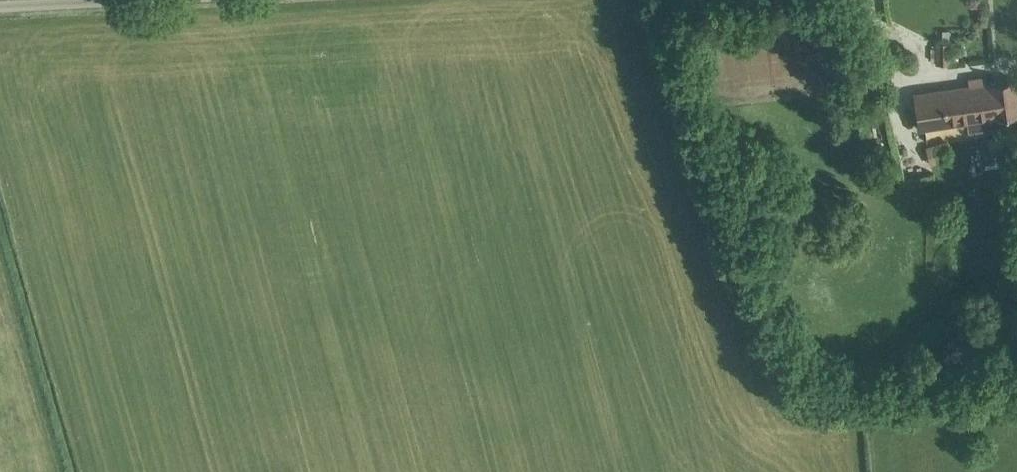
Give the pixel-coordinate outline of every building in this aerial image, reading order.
[(934,66),(950,66),(950,44),(934,44),(934,66)] [(919,130),(1016,114),(1016,86),(1016,79),(914,93),(919,130)] [(924,148),(929,166),(950,160),(945,143),(924,148)]
